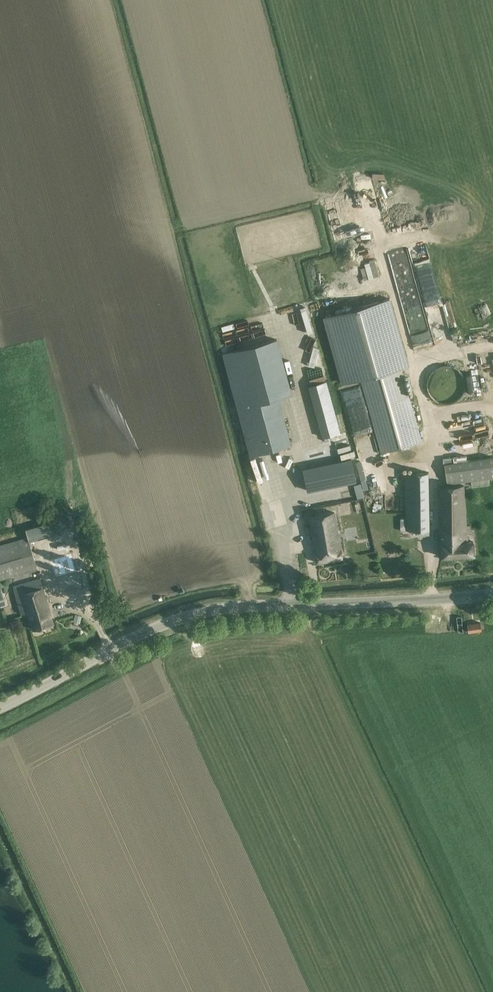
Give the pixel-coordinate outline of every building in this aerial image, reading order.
[(409,251),(411,258),(423,254),(420,247),(409,251)] [(372,276),(379,275),(375,258),(369,260),(370,267),(359,270),(362,281),(373,279),(372,276)] [(434,347),(423,296),(406,300),(404,293),(401,294),(414,352),(434,347)] [(390,298),(324,317),(343,384),(360,379),(401,368),(410,365),(390,298)] [(306,345),(313,332),(307,330),(301,343),(306,345)] [(316,365),(324,353),(315,347),(321,337),(316,334),(308,346),(312,349),(303,363),(308,366),(311,362),(316,365)] [(222,354),(251,458),(291,446),(279,399),(293,395),(277,339),(222,354)] [(428,379),(427,385),(428,390),(430,395),(434,400),(438,403),(444,404),(449,404),(455,403),(459,400),(463,395),(465,390),(466,385),(465,379),(463,374),(459,370),(455,367),(449,365),(444,365),(438,367),(433,370),(430,374),(428,379)] [(401,368),(360,379),(381,454),(422,442),(419,431),(415,418),(406,386),(401,368)] [(309,386),(323,438),(324,442),(332,439),(331,436),(340,433),(326,381),(309,386)] [(448,484),(471,481),(471,487),(489,484),(488,479),(492,478),(492,457),(444,464),(448,484)] [(351,459),(303,469),(308,491),(356,482),(351,459)] [(428,472),(405,473),(406,530),(420,530),(420,535),(429,535),(429,525),(428,472)] [(353,485),(357,499),(364,497),(361,484),(353,485)] [(440,533),(456,532),(468,531),(467,530),(471,529),(470,525),(467,525),(463,484),(439,487),(440,533)] [(318,563),(343,558),(334,513),(309,517),(318,563)] [(36,567),(29,542),(56,534),(52,521),(7,535),(9,541),(0,544),(0,578),(36,567)] [(468,531),(456,532),(458,555),(474,554),(474,544),(473,541),(468,541),(468,531)] [(77,562),(56,566),(60,584),(80,579),(77,562)] [(34,630),(54,624),(40,579),(13,587),(21,614),(28,612),(34,630)] [(75,614),(73,621),(80,623),(82,616),(75,614)] [(480,622),(467,624),(468,632),(481,630),(480,622)]
